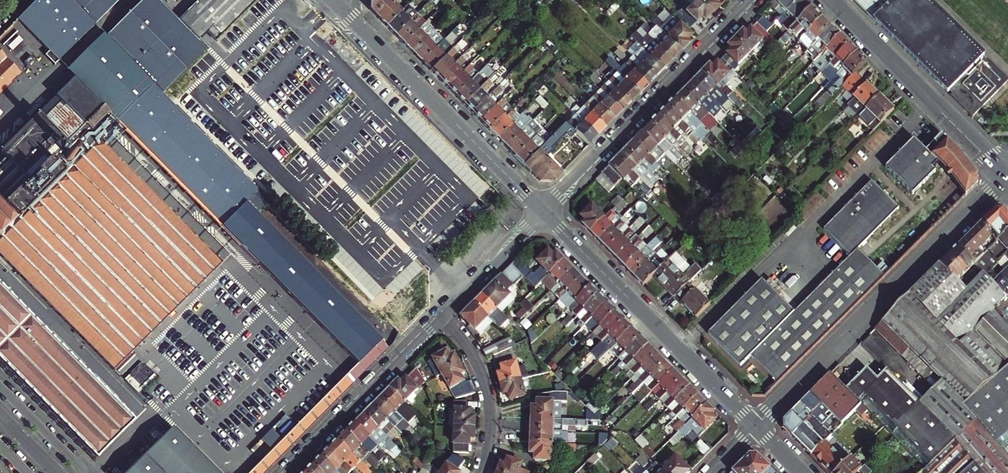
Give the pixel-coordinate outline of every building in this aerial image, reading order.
[(16,20),(43,47),(39,51),(44,55),(46,53),(55,63),(57,61),(96,25),(71,0),(36,0),(16,20)] [(96,25),(122,0),(71,0),(96,25)] [(108,39),(163,93),(195,61),(203,52),(255,0),(202,0),(181,21),(159,0),(147,0),(108,39)] [(407,4),(404,0),(399,5),(401,7),(399,9),(390,0),(370,0),(370,10),(386,26),(407,4)] [(686,3),(675,14),(689,28),(699,18),(703,21),(710,14),(696,0),(692,0),(694,1),(689,6),(686,3)] [(710,14),(718,6),(714,3),(717,0),(696,0),(710,14)] [(770,4),(775,10),(780,5),(786,12),(798,0),(774,0),(770,4)] [(787,33),(812,7),(804,0),(798,0),(786,12),(791,17),(782,27),(787,33)] [(875,21),(890,6),(884,0),(854,0),(875,21)] [(890,6),(875,21),(932,76),(948,92),(949,91),(953,94),(951,96),(973,117),(992,99),(1007,81),(1007,78),(988,58),(986,60),(983,56),(984,55),(928,0),(896,0),(890,6)] [(386,26),(394,35),(409,20),(406,16),(413,9),(407,4),(386,26)] [(812,7),(787,33),(782,38),(781,39),(785,44),(794,35),(800,41),(823,18),(812,7)] [(416,13),(413,9),(406,16),(409,20),(416,13)] [(786,12),(776,22),(782,27),(791,17),(786,12)] [(409,20),(394,35),(403,44),(419,29),(415,25),(422,18),(416,13),(409,20)] [(466,25),(471,29),(479,21),(475,17),(466,25)] [(681,51),(688,44),(684,40),(689,35),(671,17),(663,25),(656,18),(651,22),(655,26),(666,36),(681,51)] [(419,29),(425,22),(422,18),(415,25),(419,29)] [(763,18),(757,23),(767,32),(771,28),(772,27),(763,18)] [(823,18),(800,41),(798,43),(799,45),(800,44),(808,51),(832,27),(823,18)] [(462,21),(456,26),(466,35),(471,29),(466,25),(462,21)] [(403,44),(412,52),(427,37),(423,34),(430,27),(425,22),(419,29),(403,44)] [(650,38),(657,45),(672,60),(681,51),(666,36),(662,40),(651,29),(651,30),(644,23),(639,28),(650,38)] [(744,30),(736,38),(753,55),(755,53),(752,50),(763,40),(765,42),(766,40),(773,47),(777,43),(767,32),(757,23),(747,34),(744,30)] [(655,26),(651,29),(662,40),(666,36),(655,26)] [(423,34),(427,37),(434,31),(430,27),(423,34)] [(841,36),(832,27),(808,51),(804,55),(813,64),(841,36)] [(781,39),(782,38),(771,28),(767,32),(777,43),(781,39)] [(427,37),(412,52),(421,61),(436,46),(432,43),(439,36),(434,31),(427,37)] [(630,37),(638,44),(642,39),(635,32),(630,37)] [(421,61),(430,70),(445,55),(441,51),(448,45),(455,38),(450,33),(443,40),(436,46),(421,61)] [(80,68),(108,40),(103,35),(65,70),(72,76),(80,68)] [(443,40),(439,36),(432,43),(436,46),(443,40)] [(841,36),(813,64),(811,66),(817,72),(816,74),(818,76),(822,73),(850,44),(841,36)] [(633,48),(638,44),(630,37),(626,41),(633,48)] [(430,70),(438,79),(453,64),(449,60),(457,53),(456,53),(466,43),(462,38),(452,49),(445,55),(430,70)] [(542,42),(550,50),(555,46),(546,38),(542,42)] [(657,45),(650,38),(646,42),(653,49),(657,45)] [(736,38),(729,46),(732,49),(722,59),(738,74),(742,79),(747,74),(739,67),(739,64),(749,54),(751,56),(753,55),(736,38)] [(355,381),(389,347),(244,203),(259,188),(163,93),(108,39),(108,40),(80,68),(72,76),(65,82),(103,119),(107,114),(257,262),(358,362),(347,374),(282,440),(272,450),(248,472),(264,472),(355,381)] [(777,43),(773,47),(778,51),(785,44),(781,39),(777,43)] [(672,60),(657,45),(653,49),(646,42),(641,47),(648,54),(663,69),(672,60)] [(839,73),(859,53),(850,44),(822,73),(825,77),(834,68),(839,73)] [(452,49),(448,45),(441,51),(445,55),(452,49)] [(644,58),(648,54),(641,47),(638,51),(644,58)] [(646,86),(654,78),(640,63),(636,67),(628,60),(617,50),(613,54),(624,65),(631,72),(646,86)] [(21,73),(6,58),(7,58),(0,51),(0,93),(21,73)] [(654,78),(663,69),(648,54),(644,58),(638,51),(635,53),(632,56),(640,63),(654,78)] [(55,63),(46,53),(44,55),(53,65),(55,63)] [(460,57),(457,53),(449,60),(453,64),(460,57)] [(843,87),(856,74),(868,62),(859,53),(839,73),(837,75),(841,78),(829,91),(816,104),(821,109),(843,87)] [(632,56),(628,60),(636,67),(640,63),(632,56)] [(457,69),(465,61),(460,57),(453,64),(438,79),(446,87),(461,73),(457,69)] [(616,73),(623,80),(638,94),(646,86),(631,72),(627,76),(620,68),(609,58),(605,62),(616,73)] [(738,74),(722,59),(713,68),(710,65),(702,72),(724,94),(728,97),(735,104),(740,109),(744,104),(726,86),(738,74)] [(469,65),(465,61),(457,69),(461,73),(469,65)] [(619,84),(612,76),(612,77),(601,66),(599,68),(594,64),(592,66),(607,81),(615,89),(629,103),(638,94),(623,80),(619,84)] [(466,77),(473,70),(469,65),(461,73),(446,87),(454,95),(469,81),(466,77)] [(627,76),(631,72),(624,65),(620,68),(627,76)] [(477,73),(469,81),(454,95),(463,104),(477,89),(474,86),(481,78),(485,73),(481,69),(477,73)] [(477,89),(463,104),(471,113),(493,91),(490,87),(494,82),(501,75),(497,70),(485,82),(477,89)] [(477,73),(473,70),(466,77),(469,81),(477,73)] [(724,94),(702,72),(694,81),(708,96),(712,92),(719,99),(724,94)] [(623,80),(616,73),(612,76),(619,84),(623,80)] [(866,109),(880,95),(868,83),(867,84),(856,74),(843,87),(854,97),(847,104),(859,116),(866,109)] [(593,75),(588,79),(595,86),(600,81),(593,75)] [(841,78),(837,75),(825,87),(829,91),(841,78)] [(485,82),(481,78),(474,86),(477,89),(485,82)] [(493,91),(471,113),(479,121),(502,99),(498,95),(501,92),(509,84),(504,80),(498,86),(493,91)] [(611,92),(615,89),(607,81),(603,85),(611,92)] [(694,81),(685,90),(700,105),(703,101),(710,108),(715,103),(708,96),(694,81)] [(65,82),(55,93),(92,130),(103,119),(65,82)] [(498,86),(494,82),(490,87),(493,91),(498,86)] [(585,83),(580,87),(587,94),(592,89),(585,83)] [(611,92),(603,85),(599,89),(606,97),(621,111),(629,103),(615,89),(611,92)] [(582,99),(587,94),(580,87),(576,92),(582,99)] [(606,97),(599,89),(595,93),(603,100),(606,97)] [(694,110),(701,117),(703,119),(708,114),(707,112),(700,105),(685,90),(676,99),(691,114),(694,110)] [(715,103),(719,99),(712,92),(708,96),(715,103)] [(603,100),(595,93),(591,97),(599,105),(613,119),(621,111),(606,97),(603,100)] [(894,109),(880,95),(866,109),(859,116),(868,125),(875,118),(880,123),(882,122),(894,109)] [(90,131),(55,96),(0,151),(0,152),(6,158),(0,163),(0,255),(20,275),(27,268),(32,273),(25,280),(79,334),(86,327),(91,332),(84,339),(114,370),(222,262),(90,131)] [(538,96),(535,100),(543,109),(547,105),(538,96)] [(591,97),(587,101),(595,109),(599,105),(591,97)] [(735,104),(728,97),(724,102),(730,108),(735,104)] [(479,121),(487,129),(502,115),(498,111),(506,103),(502,99),(479,121)] [(676,99),(668,107),(686,126),(690,122),(704,136),(708,131),(698,120),(691,114),(676,99)] [(596,136),(604,128),(590,114),(586,117),(579,110),(578,110),(567,100),(563,104),(570,111),(574,115),(582,122),(596,136)] [(613,119),(599,105),(595,109),(587,101),(582,106),(590,114),(604,128),(613,119)] [(703,101),(700,105),(707,112),(710,108),(703,101)] [(498,111),(502,115),(509,107),(510,107),(506,103),(498,111)] [(570,111),(563,104),(559,108),(566,115),(570,111)] [(586,117),(590,114),(582,106),(579,110),(586,117)] [(726,113),(719,106),(715,111),(722,117),(726,113)] [(487,129),(496,138),(511,123),(508,120),(515,113),(509,107),(502,115),(487,129)] [(659,116),(681,137),(685,133),(696,144),(700,140),(686,126),(668,107),(659,116)] [(788,124),(795,118),(786,109),(780,115),(788,124)] [(691,114),(698,120),(701,117),(694,110),(691,114)] [(496,138),(505,147),(520,132),(517,129),(523,122),(527,118),(521,113),(518,116),(511,123),(496,138)] [(518,116),(515,113),(508,120),(511,123),(518,116)] [(582,122),(574,115),(570,118),(578,126),(582,122)] [(721,126),(710,115),(706,120),(717,131),(721,126)] [(651,124),(665,138),(669,135),(677,142),(688,152),(692,148),(681,137),(659,116),(651,124)] [(575,133),(587,145),(596,136),(582,122),(578,126),(570,118),(565,123),(575,133)] [(517,129),(520,132),(527,125),(523,122),(517,129)] [(690,122),(686,126),(700,140),(704,136),(690,122)] [(565,123),(544,143),(538,150),(523,165),(539,181),(551,181),(559,173),(544,158),(552,150),(551,149),(565,135),(569,139),(575,133),(565,123)] [(651,124),(643,132),(665,154),(673,146),(665,138),(651,124)] [(505,147),(514,156),(529,141),(525,137),(532,131),(530,129),(527,125),(520,132),(505,147)] [(534,125),(530,129),(532,131),(525,137),(529,141),(539,130),(534,125)] [(514,156),(523,165),(538,150),(534,146),(541,140),(548,133),(542,127),(539,130),(529,141),(514,156)] [(643,132),(634,141),(649,155),(653,151),(660,158),(665,154),(643,132)] [(669,135),(665,138),(673,146),(677,142),(669,135)] [(966,196),(977,184),(979,177),(961,154),(942,136),(926,151),(913,139),(906,147),(885,168),(912,195),(935,172),(931,168),(937,163),(946,172),(966,196)] [(544,143),(541,140),(534,146),(538,150),(544,143)] [(626,149),(641,163),(644,160),(652,167),(663,177),(667,173),(656,163),(649,155),(634,141),(626,149)] [(648,171),(641,163),(626,149),(618,157),(633,172),(636,168),(644,175),(655,186),(659,181),(648,171)] [(656,163),(660,158),(653,151),(649,155),(656,163)] [(633,172),(618,157),(609,166),(622,179),(623,179),(624,180),(628,177),(635,184),(636,183),(639,186),(639,187),(646,194),(651,190),(640,179),(633,172)] [(676,164),(668,157),(664,162),(671,169),(676,164)] [(644,160),(641,163),(648,171),(652,167),(644,160)] [(615,186),(622,179),(609,166),(602,174),(615,186)] [(640,179),(644,175),(636,168),(633,172),(640,179)] [(606,191),(612,185),(601,174),(596,180),(606,191)] [(624,180),(631,188),(635,184),(628,177),(624,180)] [(763,279),(709,333),(741,366),(752,356),(779,383),(885,276),(857,250),(898,209),(871,182),(844,209),(847,212),(839,220),(836,217),(825,228),(852,255),(796,311),(763,279)] [(725,197),(717,205),(721,209),(728,201),(725,197)] [(623,200),(616,207),(620,211),(627,204),(623,200)] [(586,221),(583,225),(590,233),(605,218),(593,205),(582,216),(586,221)] [(1007,232),(1007,214),(1004,209),(996,208),(958,246),(976,264),(1007,232)] [(632,209),(621,219),(599,241),(608,250),(630,228),(625,224),(636,213),(632,209)] [(844,209),(836,217),(839,220),(847,212),(844,209)] [(612,211),(605,218),(590,233),(599,241),(621,219),(612,211)] [(641,218),(630,228),(608,250),(617,259),(632,244),(628,240),(635,234),(634,233),(645,222),(641,218)] [(632,244),(617,259),(625,268),(640,253),(637,249),(643,242),(642,241),(646,238),(653,231),(649,227),(638,237),(632,244)] [(999,262),(1007,253),(1007,232),(976,264),(980,268),(981,270),(984,273),(986,275),(999,262)] [(638,237),(635,234),(628,240),(632,244),(638,237)] [(647,246),(640,253),(625,268),(634,277),(656,255),(652,251),(660,244),(655,239),(647,246)] [(637,249),(640,253),(647,246),(643,242),(637,249)] [(671,249),(667,245),(660,252),(664,256),(671,249)] [(976,264),(958,246),(951,254),(968,271),(976,264)] [(564,260),(556,252),(553,256),(548,252),(538,262),(548,273),(545,275),(547,277),(550,275),(564,260)] [(1006,270),(1007,268),(1007,253),(999,262),(1006,270)] [(963,276),(968,271),(951,254),(947,257),(953,263),(951,265),(954,269),(955,268),(963,276)] [(661,260),(656,255),(634,277),(643,286),(654,275),(658,271),(655,267),(661,260)] [(658,271),(654,275),(675,297),(676,296),(688,283),(702,270),(695,263),(686,273),(682,268),(687,263),(681,257),(676,262),(672,258),(665,264),(658,271)] [(962,277),(963,276),(955,268),(954,269),(951,265),(953,263),(947,257),(940,264),(957,282),(962,277)] [(517,259),(511,265),(523,277),(536,289),(541,283),(517,259)] [(573,269),(564,260),(550,275),(553,279),(546,286),(551,291),(558,284),(573,269)] [(665,264),(661,260),(655,267),(658,271),(665,264)] [(1007,315),(1007,268),(1006,270),(994,282),(986,275),(984,273),(971,286),(969,288),(966,290),(964,289),(957,282),(940,264),(876,329),(921,373),(924,371),(928,374),(931,371),(942,382),(964,404),(1007,367),(1007,324),(1004,318),(1007,315)] [(968,271),(972,276),(980,268),(976,264),(968,271)] [(483,294),(497,308),(509,296),(507,293),(523,277),(511,265),(483,294)] [(20,275),(25,280),(32,273),(27,268),(20,275)] [(573,269),(558,284),(562,288),(555,295),(560,299),(567,293),(582,278),(573,269)] [(582,278),(567,293),(571,297),(564,303),(569,309),(591,287),(582,278)] [(696,318),(710,304),(696,289),(695,290),(688,283),(676,296),(682,303),(696,318)] [(599,295),(591,287),(569,309),(577,317),(584,310),(599,295)] [(541,301),(548,294),(544,290),(537,297),(541,301)] [(95,461),(114,442),(132,424),(0,291),(0,365),(95,461)] [(567,293),(560,299),(564,303),(571,297),(567,293)] [(483,294),(474,303),(489,318),(492,314),(499,321),(505,316),(497,308),(483,294)] [(599,295),(584,310),(589,314),(582,321),(586,326),(593,318),(608,304),(599,295)] [(546,306),(549,310),(557,303),(553,299),(546,306)] [(474,303),(461,316),(470,325),(467,328),(471,334),(475,330),(480,335),(493,322),(489,318),(474,303)] [(601,327),(616,312),(608,304),(593,318),(597,322),(590,330),(594,334),(601,327)] [(529,313),(524,308),(517,316),(521,320),(529,313)] [(584,310),(577,317),(582,321),(589,314),(584,310)] [(624,321),(616,312),(601,327),(605,330),(598,338),(602,342),(610,335),(624,321)] [(492,314),(489,318),(493,322),(496,325),(499,321),(492,314)] [(566,328),(573,321),(569,316),(562,323),(566,328)] [(597,322),(593,318),(586,326),(590,330),(597,322)] [(624,321),(610,335),(614,339),(606,346),(611,350),(632,329),(624,321)] [(575,337),(582,329),(578,325),(571,332),(575,337)] [(79,334),(84,339),(91,332),(86,327),(79,334)] [(605,330),(601,327),(594,334),(598,338),(605,330)] [(611,350),(619,359),(640,337),(632,329),(611,350)] [(522,334),(513,342),(516,345),(528,339),(522,334)] [(610,335),(602,342),(606,346),(614,339),(610,335)] [(627,367),(649,345),(640,337),(619,359),(627,367)] [(483,351),(487,358),(516,345),(513,342),(510,339),(483,351)] [(635,375),(643,368),(657,354),(649,345),(627,367),(635,375)] [(494,356),(501,384),(522,380),(514,347),(494,356)] [(600,361),(607,354),(603,350),(596,357),(600,361)] [(443,374),(460,364),(455,355),(451,357),(448,351),(429,361),(437,376),(443,374)] [(657,354),(643,368),(647,372),(640,380),(629,390),(633,395),(644,384),(651,377),(666,362),(657,354)] [(674,371),(666,362),(651,377),(655,380),(648,388),(652,392),(660,385),(674,371)] [(131,376),(126,380),(138,392),(155,375),(143,364),(141,364),(131,373),(131,376)] [(465,373),(460,364),(443,374),(456,398),(476,394),(469,381),(467,382),(466,380),(464,380),(461,375),(465,373)] [(616,378),(623,371),(619,366),(612,374),(616,378)] [(1007,447),(1007,446),(1007,367),(964,404),(962,406),(976,421),(1003,451),(1007,447)] [(647,372),(643,368),(635,375),(640,380),(647,372)] [(391,387),(407,404),(409,402),(408,400),(426,381),(423,377),(416,369),(402,384),(398,380),(391,387)] [(921,403),(888,371),(878,380),(868,370),(848,391),(863,405),(869,412),(907,450),(914,457),(927,469),(958,439),(921,403)] [(661,400),(682,379),(674,371),(660,385),(664,389),(656,396),(661,400)] [(921,373),(936,388),(942,382),(931,371),(928,374),(924,371),(921,373)] [(857,411),(863,405),(848,391),(830,374),(812,393),(822,404),(833,415),(843,425),(857,411)] [(655,380),(651,377),(644,384),(648,388),(655,380)] [(522,380),(501,384),(504,394),(508,393),(510,400),(526,397),(522,382),(526,382),(525,379),(522,380)] [(691,387),(682,379),(661,400),(669,409),(691,387)] [(936,388),(921,403),(958,439),(976,421),(962,406),(964,404),(942,382),(936,388)] [(660,385),(652,392),(656,396),(664,389),(660,385)] [(407,404),(391,387),(382,396),(396,411),(400,407),(407,414),(408,413),(414,418),(418,415),(407,404)] [(699,395),(691,387),(669,409),(677,417),(678,417),(684,410),(699,395)] [(641,403),(649,396),(645,392),(638,399),(641,403)] [(555,393),(539,396),(538,409),(534,409),(533,419),(557,420),(557,417),(554,417),(554,403),(568,403),(568,394),(555,393)] [(812,415),(814,413),(822,404),(812,393),(801,404),(812,415)] [(699,395),(684,410),(688,414),(681,420),(682,421),(674,429),(679,433),(681,431),(689,423),(691,421),(708,404),(699,395)] [(382,396),(373,405),(394,427),(401,420),(407,425),(409,423),(403,418),(396,411),(382,396)] [(650,411),(657,404),(653,400),(646,407),(650,411)] [(715,412),(708,404),(691,421),(692,423),(695,421),(705,431),(716,420),(712,415),(715,412)] [(784,427),(793,437),(813,416),(812,415),(801,404),(784,421),(784,427)] [(373,405),(364,414),(379,429),(383,425),(390,432),(394,427),(373,405)] [(869,412),(863,405),(857,411),(864,417),(869,412)] [(396,411),(403,418),(407,414),(400,407),(396,411)] [(453,424),(452,426),(476,428),(477,417),(472,417),(472,410),(457,409),(456,424),(453,424)] [(684,410),(678,417),(681,420),(688,414),(684,410)] [(591,411),(590,421),(602,422),(591,411)] [(813,416),(793,437),(802,446),(823,426),(814,417),(816,415),(814,413),(812,415),(813,416)] [(355,423),(370,438),(374,434),(381,441),(386,435),(379,429),(364,414),(355,423)] [(830,419),(836,425),(840,428),(843,425),(833,415),(830,419)] [(666,428),(674,421),(669,416),(662,424),(666,428)] [(557,420),(533,419),(532,431),(554,432),(554,427),(563,427),(564,426),(578,427),(578,421),(557,420)] [(692,423),(691,421),(689,423),(692,426),(701,435),(705,431),(695,421),(692,423)] [(1003,451),(976,421),(958,439),(927,469),(923,472),(1007,472),(1007,456),(1003,451)] [(355,423),(347,431),(362,445),(365,442),(373,449),(377,445),(377,444),(370,438),(355,423)] [(692,426),(689,423),(681,431),(684,435),(692,426)] [(826,442),(840,428),(836,425),(832,429),(826,423),(823,426),(802,446),(812,456),(826,442)] [(383,425),(379,429),(386,435),(390,432),(383,425)] [(475,438),(476,428),(452,426),(452,429),(456,429),(454,452),(470,453),(471,438),(475,438)] [(126,472),(218,472),(172,427),(126,472)] [(271,429),(261,439),(272,450),(282,440),(271,429)] [(347,431),(339,440),(353,454),(357,450),(365,458),(369,453),(362,445),(347,431)] [(554,432),(532,431),(532,443),(556,444),(565,445),(577,445),(577,439),(563,438),(554,437),(554,432)] [(370,438),(377,444),(381,441),(374,434),(370,438)] [(389,439),(384,444),(391,451),(396,446),(389,439)] [(345,462),(349,458),(357,466),(365,472),(372,472),(361,462),(353,454),(339,440),(331,448),(345,462)] [(702,440),(695,446),(705,456),(712,450),(702,440)] [(365,442),(362,445),(369,453),(373,449),(365,442)] [(847,464),(826,442),(812,456),(829,472),(838,472),(847,464)] [(556,444),(532,443),(532,453),(536,454),(535,461),(551,461),(552,447),(555,447),(556,444)] [(644,450),(653,459),(657,455),(648,446),(644,450)] [(386,454),(380,447),(376,451),(382,458),(386,454)] [(322,456),(337,471),(341,467),(347,472),(350,472),(353,470),(345,462),(331,448),(322,456)] [(357,450),(353,454),(361,462),(365,458),(357,450)] [(914,457),(907,450),(904,454),(911,461),(914,457)] [(455,455),(442,472),(461,472),(459,472),(467,460),(455,455)] [(765,462),(758,455),(750,455),(732,472),(776,472),(765,462)] [(322,472),(339,472),(337,471),(322,456),(314,465),(322,472)] [(637,460),(644,468),(648,463),(641,456),(637,460)] [(380,464),(373,457),(369,461),(376,468),(380,464)] [(664,470),(667,472),(689,472),(691,471),(677,457),(664,470)] [(345,462),(353,470),(357,466),(349,458),(345,462)] [(499,472),(529,472),(530,472),(522,469),(524,464),(509,458),(506,464),(502,463),(499,472)] [(863,470),(852,459),(847,464),(838,472),(859,472),(863,470)] [(660,472),(663,469),(656,462),(653,466),(660,472)] [(430,472),(432,472),(435,469),(426,463),(423,468),(430,472)] [(314,465),(306,472),(322,472),(314,465)] [(628,469),(632,472),(639,472),(640,472),(633,465),(628,469)]
